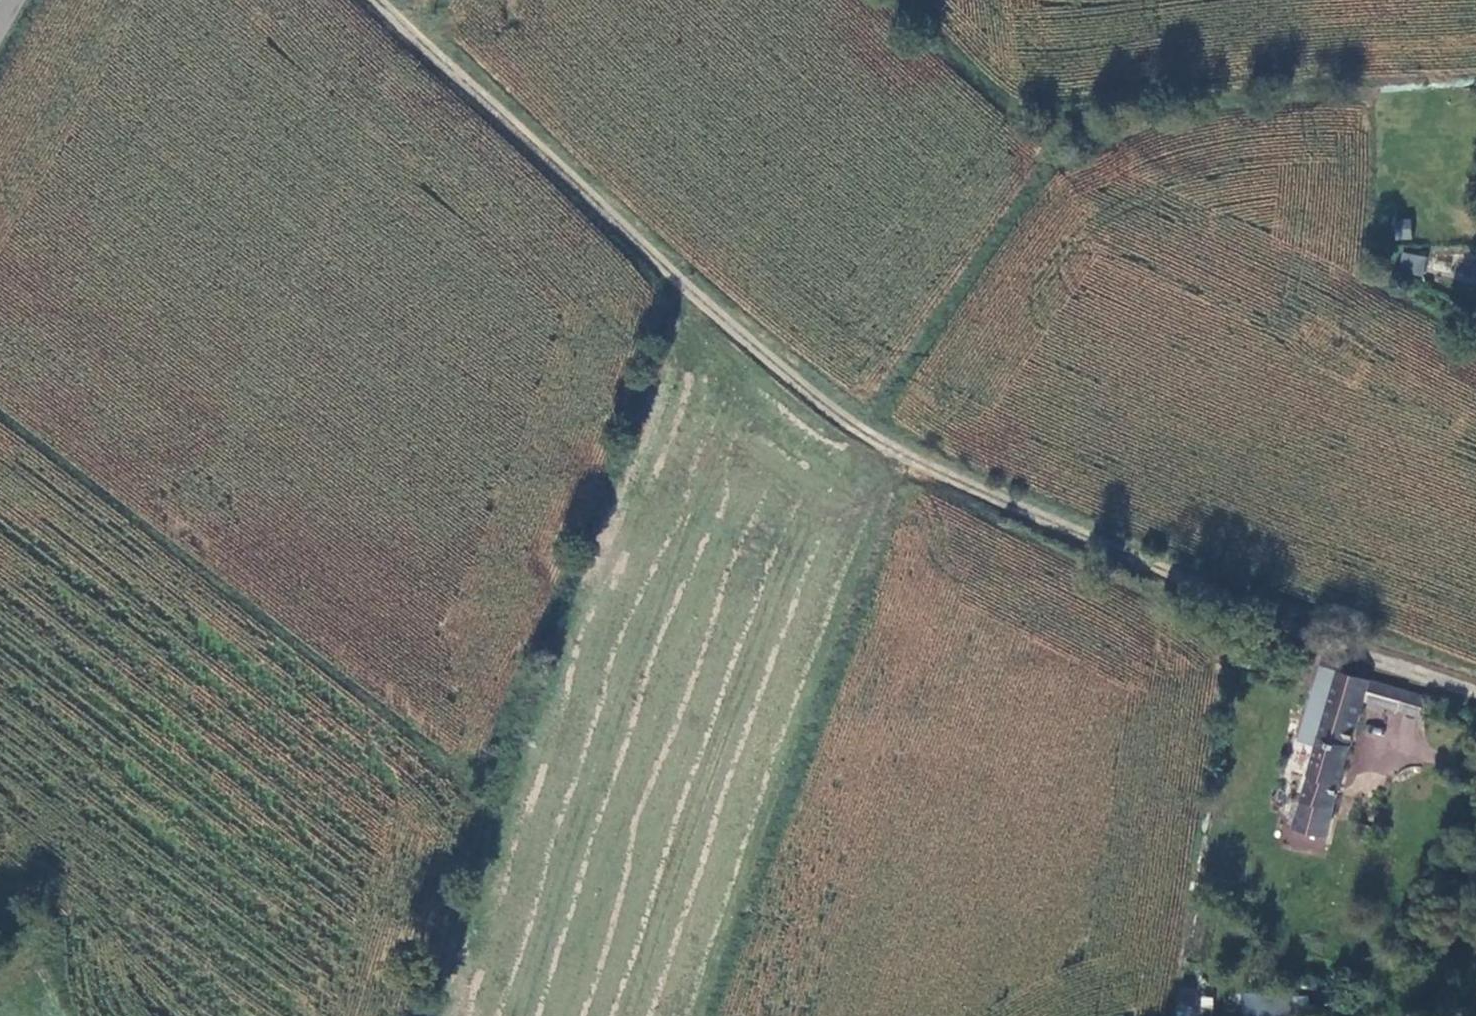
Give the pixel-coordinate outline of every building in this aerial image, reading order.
[(1400,253),(1397,274),(1423,277),(1425,256),(1400,253)] [(1329,696),(1336,673),(1318,668),(1311,691),(1329,696)] [(1371,680),(1337,670),(1336,673),(1329,696),(1319,731),(1322,731),(1316,751),(1296,830),(1329,838),(1365,702),(1371,680)] [(1401,712),(1407,692),(1371,680),(1365,702),(1401,712)] [(1296,745),(1316,751),(1322,731),(1319,731),(1329,696),(1311,691),(1296,745)] [(1407,692),(1401,712),(1420,717),(1425,698),(1407,692)] [(1290,832),(1288,843),(1322,848),(1324,838),(1290,832)] [(1260,1015),(1267,1015),(1268,997),(1245,995),(1243,1014),(1260,1015)] [(1208,1002),(1177,999),(1176,1015),(1207,1015),(1208,1002)]
